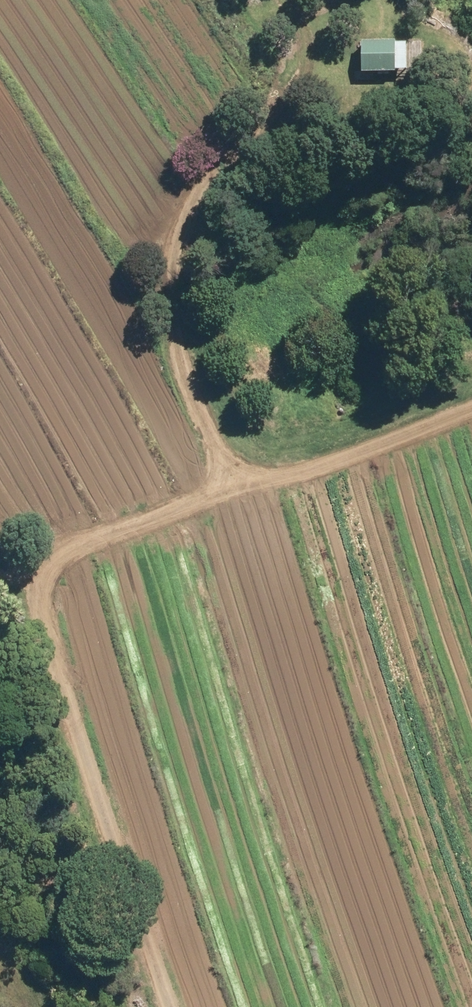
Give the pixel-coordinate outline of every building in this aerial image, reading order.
[(382,43),(359,42),(359,71),(354,71),(354,80),(375,80),(375,75),(394,75),(394,73),(405,73),(406,51),(421,52),(421,41),(382,40),(382,43)]
